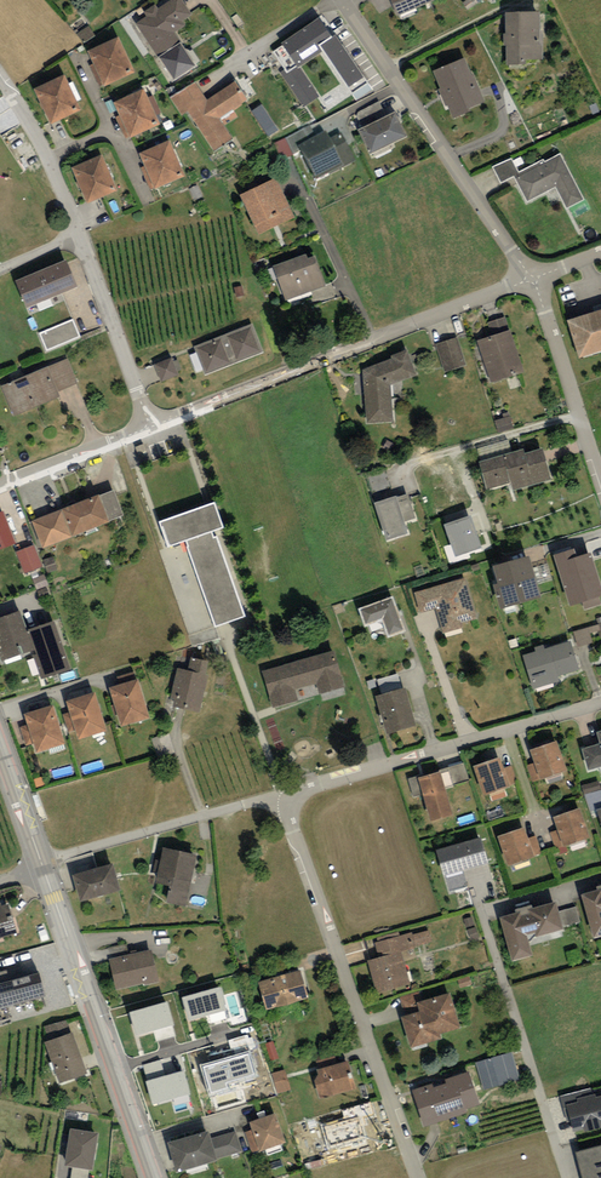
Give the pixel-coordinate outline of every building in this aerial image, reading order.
[(135,26),(173,84),(197,68),(174,33),(184,26),(182,22),(191,16),(180,0),(173,0),(157,10),(155,7),(143,14),(146,18),(135,26)] [(397,18),(433,2),(433,0),(390,0),(397,18)] [(540,15),(505,15),(506,68),(526,68),(526,62),(541,62),(540,15)] [(368,85),(322,17),(280,46),(281,48),(272,54),(284,72),(280,74),(303,108),(318,98),(299,70),(321,55),(350,97),(368,85)] [(118,40),(88,55),(104,89),(135,75),(118,40)] [(464,60),(433,73),(453,121),(472,113),(471,110),(485,104),(474,77),(472,78),(464,60)] [(65,76),(34,91),(51,127),(82,112),(65,76)] [(207,102),(196,84),(170,99),(182,117),(189,113),(213,151),(232,140),(219,121),(248,103),(235,85),(207,102)] [(145,92),(114,106),(130,141),(160,127),(145,92)] [(354,118),(359,130),(389,117),(384,105),(354,118)] [(264,107),(255,113),(268,133),(277,127),(264,107)] [(395,115),(360,132),(371,155),(406,138),(395,115)] [(326,139),(298,153),(316,188),(343,174),(342,172),(355,165),(341,138),(329,145),(326,139)] [(170,143),(139,156),(155,192),(185,179),(170,143)] [(519,174),(514,177),(515,179),(527,204),(555,189),(567,211),(584,202),(560,156),(545,164),(544,161),(519,174)] [(102,158),(71,171),(87,207),(118,193),(102,158)] [(514,177),(519,174),(511,159),(492,169),(501,186),(515,179),(514,177)] [(239,198),(259,237),(295,219),(275,180),(239,198)] [(306,257),(273,268),(285,302),(301,297),(302,298),(326,290),(315,259),(308,262),(306,257)] [(66,263),(14,284),(25,311),(76,290),(66,263)] [(567,324),(578,361),(600,354),(600,314),(567,324)] [(72,320),(40,333),(47,351),(80,338),(72,320)] [(252,325),(194,348),(205,377),(264,354),(252,325)] [(477,342),(490,385),(524,375),(510,332),(477,342)] [(439,347),(448,373),(467,367),(458,340),(439,347)] [(392,360),(362,371),(367,424),(392,421),(390,388),(417,377),(407,352),(391,357),(392,360)] [(68,359),(47,368),(58,393),(79,384),(68,359)] [(172,363),(159,367),(164,380),(177,375),(172,363)] [(47,368),(1,387),(14,419),(60,400),(58,393),(47,368)] [(501,434),(515,431),(512,420),(498,423),(501,434)] [(523,446),(479,459),(488,488),(510,482),(512,489),(552,477),(542,445),(524,450),(523,446)] [(114,488),(100,493),(110,518),(124,513),(114,488)] [(99,491),(31,518),(42,545),(110,518),(100,493),(99,491)] [(407,495),(373,506),(386,544),(408,537),(403,524),(416,520),(407,495)] [(215,499),(159,518),(169,545),(185,539),(215,623),(245,613),(214,526),(224,523),(215,499)] [(3,508),(0,509),(0,544),(15,538),(3,508)] [(448,524),(457,560),(483,553),(474,517),(448,524)] [(33,543),(15,550),(24,574),(42,567),(33,543)] [(556,558),(570,603),(600,593),(600,580),(591,548),(578,552),(576,548),(564,552),(565,555),(556,558)] [(529,551),(492,562),(498,580),(493,581),(500,605),(541,593),(529,551)] [(54,556),(43,559),(48,573),(58,569),(54,556)] [(45,572),(33,578),(37,589),(50,583),(45,572)] [(464,576),(414,592),(420,612),(435,607),(443,633),(464,626),(462,621),(477,617),(464,576)] [(392,594),(358,606),(365,623),(382,617),(388,635),(405,629),(392,594)] [(0,615),(0,654),(2,660),(31,650),(41,678),(71,667),(54,618),(27,628),(20,608),(0,615)] [(600,646),(600,626),(576,635),(582,652),(600,646)] [(571,639),(523,653),(534,689),(560,681),(558,674),(579,668),(571,639)] [(334,649),(264,669),(274,705),(297,699),(294,688),(317,682),(320,692),(323,691),(344,685),(334,649)] [(209,659),(191,655),(189,668),(177,666),(171,696),(175,697),(173,704),(199,709),(209,659)] [(151,716),(139,675),(109,685),(122,725),(151,716)] [(376,693),(387,731),(416,723),(405,685),(376,693)] [(108,729),(96,689),(66,698),(78,738),(108,729)] [(65,741),(53,701),(23,711),(35,751),(65,741)] [(597,729),(600,741),(582,746),(588,768),(600,764),(600,728),(597,729)] [(557,737),(530,747),(535,762),(540,776),(567,767),(557,737)] [(168,738),(155,742),(160,758),(173,754),(168,738)] [(500,753),(473,763),(483,793),(518,781),(512,764),(504,767),(500,753)] [(464,761),(406,779),(412,797),(424,793),(432,818),(452,812),(444,787),(469,779),(464,761)] [(541,778),(540,776),(535,762),(527,765),(533,781),(541,778)] [(600,792),(600,786),(585,790),(586,796),(600,792)] [(493,802),(509,800),(507,792),(492,795),(493,802)] [(579,805),(553,814),(558,829),(550,831),(556,847),(590,835),(579,805)] [(524,824),(497,833),(508,863),(542,851),(536,835),(528,837),(524,824)] [(481,834),(437,847),(444,873),(489,860),(481,834)] [(197,852),(163,845),(156,880),(169,883),(166,899),(186,904),(197,852)] [(72,872),(81,900),(121,887),(112,859),(72,872)] [(581,890),(594,934),(600,932),(600,885),(581,890)] [(554,898),(499,914),(511,957),(532,951),(528,935),(562,925),(554,898)] [(17,930),(10,902),(2,904),(1,900),(0,901),(0,935),(17,930)] [(566,927),(581,925),(579,910),(563,912),(566,927)] [(412,931),(374,942),(379,956),(367,959),(377,992),(411,982),(402,950),(416,946),(412,931)] [(151,950),(110,960),(117,989),(158,978),(151,950)] [(405,954),(407,962),(418,959),(415,951),(405,954)] [(258,980),(266,1007),(309,995),(301,968),(258,980)] [(38,969),(0,979),(0,1006),(45,994),(38,969)] [(221,988),(182,998),(188,1021),(227,1011),(221,988)] [(450,990),(418,1000),(420,1008),(404,1013),(402,1014),(412,1045),(442,1036),(440,1031),(460,1025),(450,990)] [(399,995),(404,1013),(420,1008),(418,1000),(415,991),(399,995)] [(167,1002),(129,1012),(136,1037),(174,1026),(167,1002)] [(45,1039),(59,1080),(86,1071),(72,1030),(45,1039)] [(252,1050),(199,1064),(206,1089),(208,1097),(230,1091),(228,1083),(258,1075),(252,1050)] [(512,1051),(477,1061),(484,1088),(520,1078),(512,1051)] [(315,1068),(322,1095),(356,1086),(349,1059),(315,1068)] [(185,1070),(145,1081),(152,1105),(192,1094),(185,1070)] [(274,1076),(279,1092),(290,1089),(285,1073),(274,1076)] [(432,1082),(412,1088),(424,1125),(467,1111),(456,1077),(433,1085),(432,1082)] [(561,1094),(567,1121),(570,1120),(573,1131),(600,1125),(600,1093),(597,1094),(595,1086),(561,1094)] [(344,1118),(320,1126),(328,1152),(367,1140),(360,1120),(375,1116),(371,1102),(342,1111),(344,1118)] [(276,1111),(249,1120),(260,1149),(286,1139),(276,1111)] [(98,1130),(70,1126),(64,1163),(92,1168),(98,1130)] [(208,1128),(168,1139),(177,1169),(217,1157),(211,1137),(208,1128)] [(236,1130),(211,1137),(217,1157),(242,1150),(236,1130)] [(576,1150),(583,1177),(600,1177),(600,1143),(576,1150)]
